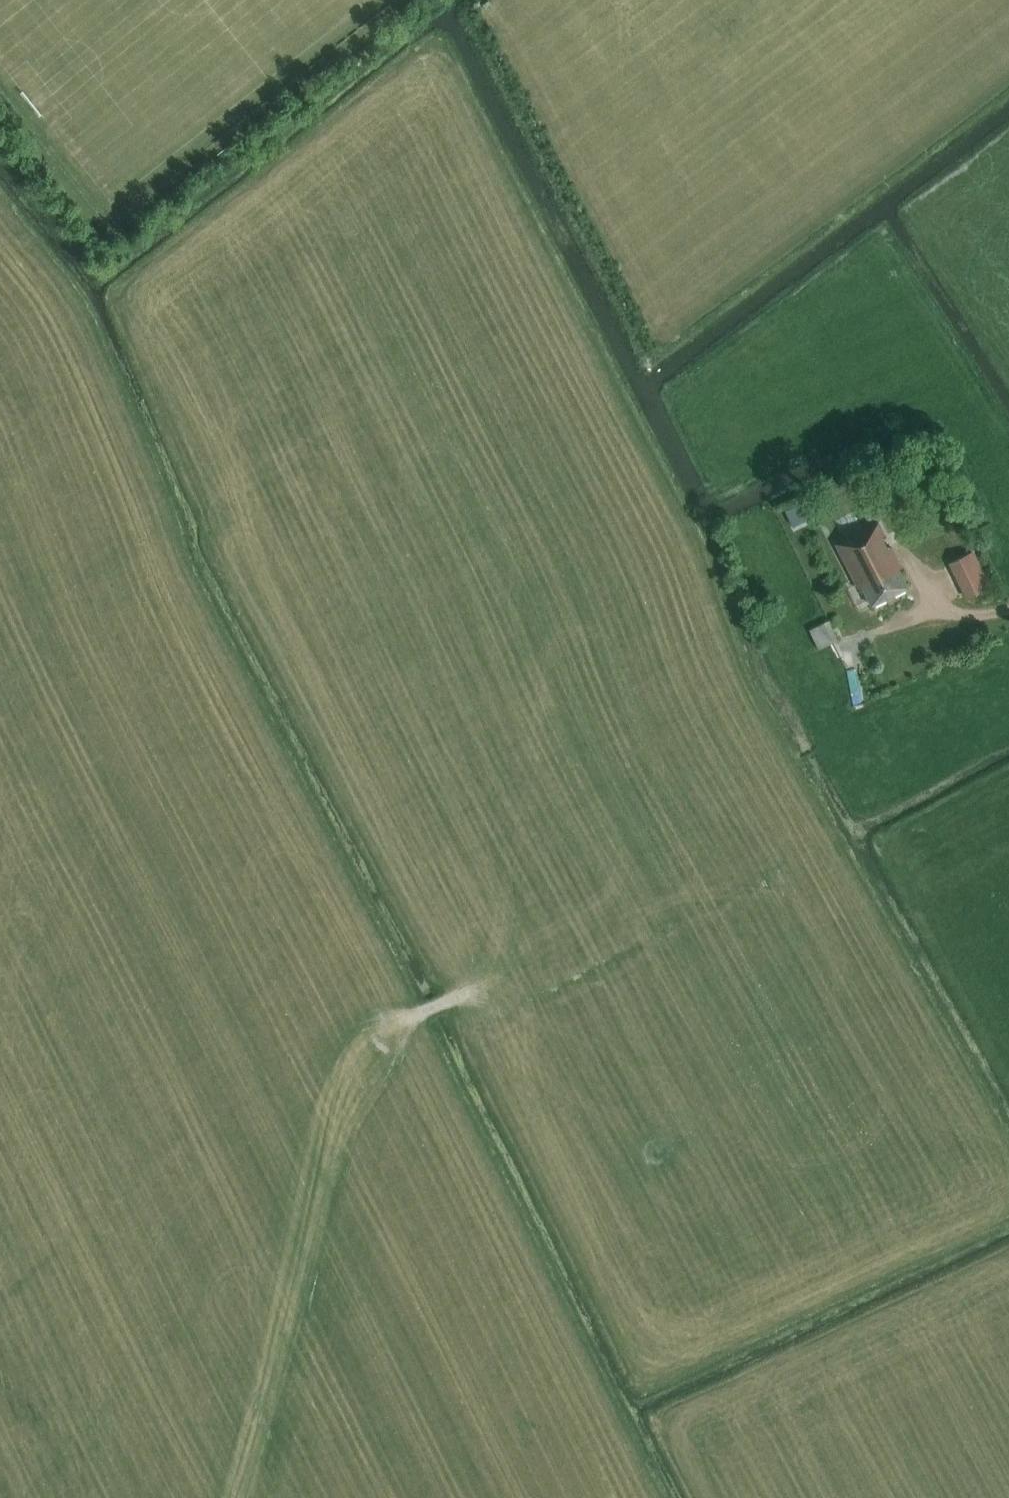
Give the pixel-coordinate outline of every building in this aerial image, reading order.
[(802,509),(807,519),(818,513),(810,499),(786,512),(788,516),(802,509)] [(878,522),(836,544),(860,590),(863,588),(872,605),(908,587),(899,570),(902,568),(891,546),(887,548),(882,538),(886,536),(878,522)] [(949,562),(967,599),(992,587),(974,550),(949,562)] [(818,649),(838,640),(829,620),(810,629),(818,649)]
